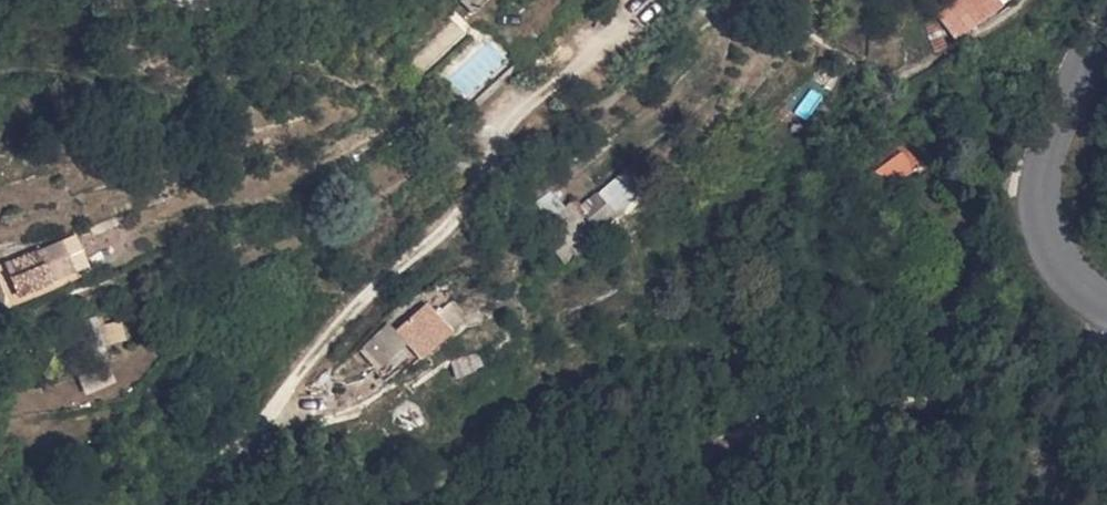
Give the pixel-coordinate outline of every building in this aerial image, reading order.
[(474,0),(457,0),(465,8),(474,0)] [(1001,5),(998,0),(966,0),(941,16),(958,41),(1005,10),(1001,5)] [(934,29),(931,23),(924,26),(935,54),(948,48),(939,27),(934,29)] [(460,97),(509,69),(494,43),(446,71),(460,97)] [(892,147),(895,154),(905,172),(909,179),(918,173),(901,142),(892,147)] [(867,196),(905,172),(895,154),(869,170),(861,185),(867,196)] [(644,172),(639,164),(629,173),(633,181),(575,229),(586,243),(594,235),(592,228),(613,213),(619,218),(647,196),(634,180),(644,172)] [(562,213),(552,200),(528,220),(538,234),(562,213)] [(57,250),(41,257),(51,281),(66,273),(57,250)] [(52,284),(51,281),(41,257),(38,251),(5,267),(17,300),(52,284)] [(63,324),(69,338),(98,328),(93,314),(63,324)] [(450,344),(434,326),(427,332),(442,350),(450,344)] [(104,343),(98,328),(69,338),(75,354),(104,343)] [(442,350),(427,332),(403,354),(418,371),(442,350)] [(48,362),(45,353),(34,357),(37,365),(48,362)] [(491,379),(483,361),(449,375),(456,392),(491,379)]
